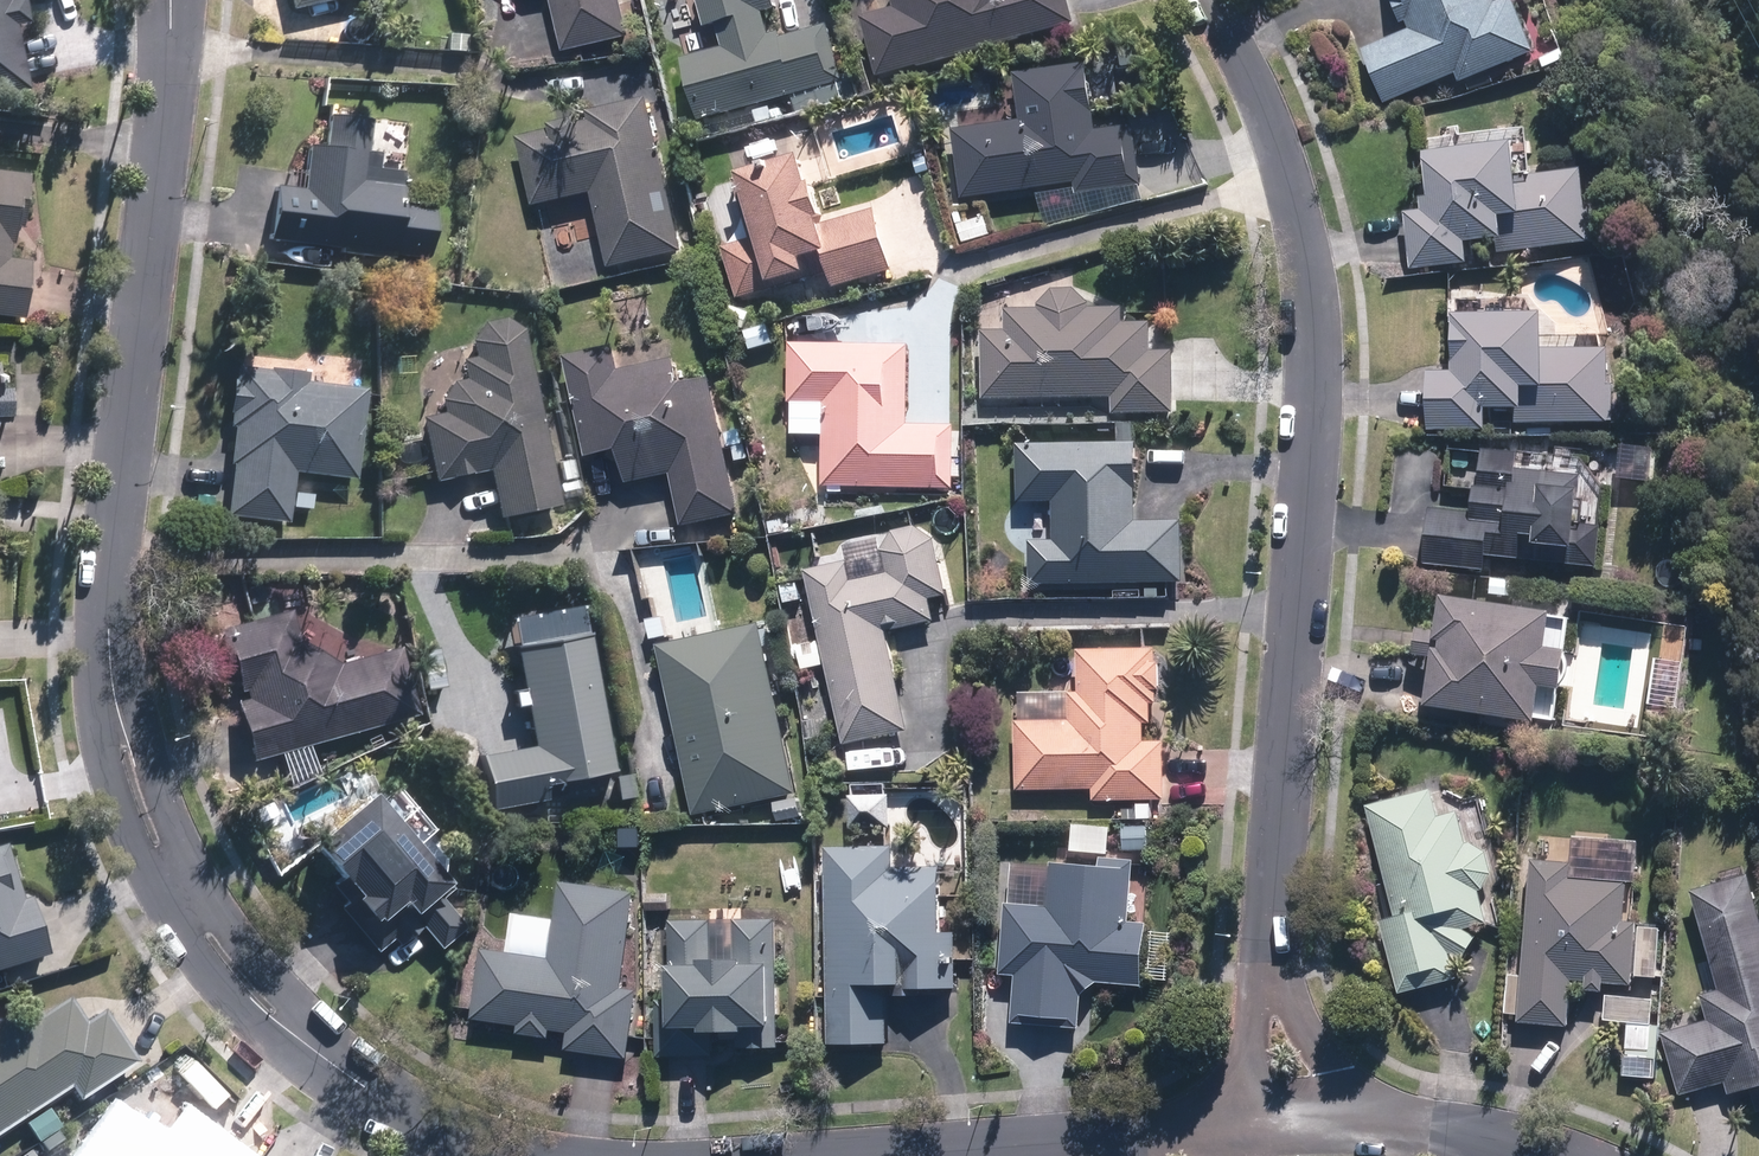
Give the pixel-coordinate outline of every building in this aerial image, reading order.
[(34,87),(18,24),(37,19),(32,0),(0,0),(0,95),(34,87)] [(569,51),(636,32),(628,3),(636,0),(557,0),(569,51)] [(796,94),(800,109),(862,93),(858,77),(852,79),(835,15),(778,30),(772,8),(783,6),(781,0),(706,0),(712,24),(722,22),(728,44),(685,56),(703,120),(796,94)] [(873,12),(866,14),(883,73),(1082,19),(1076,0),(874,0),(873,12)] [(1410,27),(1367,44),(1391,103),(1460,71),(1465,81),(1546,47),(1526,0),(1400,0),(1410,27)] [(1151,61),(1136,63),(1093,69),(1092,60),(1018,70),(1025,117),(956,126),(965,195),(1080,180),(1081,190),(1177,177),(1171,136),(1165,137),(1162,117),(1104,124),(1102,107),(1134,103),(1132,91),(1154,88),(1151,61)] [(690,249),(655,94),(598,107),(600,114),(521,131),(537,204),(597,190),(614,266),(690,249)] [(371,119),(371,113),(331,111),(330,141),(311,140),(309,173),(277,171),(274,240),(347,244),(347,255),(404,258),(405,250),(436,251),(438,208),(405,206),(410,120),(371,119)] [(1459,134),(1458,126),(1448,127),(1449,134),(1425,137),(1426,151),(1420,151),(1425,197),(1417,198),(1418,210),(1401,212),(1407,269),(1465,263),(1463,245),(1476,243),(1477,253),(1586,242),(1579,168),(1528,173),(1523,128),(1459,134)] [(821,189),(809,149),(748,168),(767,232),(726,244),(743,298),(788,284),(786,276),(830,262),(837,285),(902,265),(882,199),(838,212),(836,204),(843,201),(838,184),(821,189)] [(37,171),(0,167),(0,315),(29,318),(34,258),(16,257),(19,226),(33,227),(37,171)] [(1012,326),(990,326),(989,396),(1117,398),(1117,411),(1178,412),(1179,350),(1157,350),(1157,317),(1128,317),(1128,304),(1090,303),(1090,295),(1083,287),(1058,286),(1041,304),(1012,304),(1012,326)] [(1540,308),(1460,310),(1458,368),(1434,370),(1434,428),(1495,428),(1495,403),(1522,403),(1522,422),(1621,421),(1620,380),(1615,380),(1615,345),(1576,344),(1577,323),(1567,323),(1567,303),(1540,303),(1540,308)] [(565,477),(580,474),(576,458),(568,460),(560,420),(546,423),(525,325),(474,336),(477,353),(462,356),(466,375),(439,381),(445,411),(425,415),(438,480),(492,469),(502,515),(563,502),(556,469),(563,467),(565,477)] [(825,484),(955,489),(957,422),(911,420),(914,343),(797,339),(795,399),(828,401),(825,484)] [(688,525),(743,514),(715,372),(690,376),(683,343),(622,355),(620,343),(570,353),(590,453),(625,446),(632,481),(677,472),(688,525)] [(6,362),(0,362),(0,435),(0,420),(20,420),(21,373),(5,373),(6,362)] [(316,491),(317,471),(332,472),(332,475),(360,476),(364,383),(311,380),(311,366),(240,363),(240,377),(235,376),(233,424),(236,424),(233,516),(294,519),(294,508),(315,509),(316,491)] [(1025,500),(1056,500),(1057,538),(1034,538),(1034,582),(1188,580),(1187,518),(1140,518),(1139,439),(1024,441),(1025,500)] [(1528,465),(1529,449),(1485,447),(1483,507),(1434,505),(1433,562),(1492,564),(1493,553),(1607,564),(1610,520),(1601,520),(1601,469),(1528,465)] [(830,661),(847,742),(910,729),(888,623),(898,621),(899,626),(941,618),(937,598),(951,595),(936,521),(833,542),(835,555),(809,560),(825,637),(800,642),(806,666),(830,661)] [(1436,700),(1568,719),(1583,612),(1575,611),(1577,597),(1561,595),(1560,605),(1515,598),(1518,577),(1496,573),(1493,595),(1453,589),(1448,625),(1426,622),(1422,651),(1442,654),(1436,700)] [(228,591),(213,595),(256,758),(408,718),(405,708),(414,705),(401,656),(387,660),(383,647),(351,655),(341,617),(302,628),(297,607),(237,623),(228,591)] [(551,780),(617,768),(588,601),(513,615),(536,742),(487,751),(496,805),(554,795),(551,780)] [(764,618),(664,639),(699,812),(799,792),(764,618)] [(1162,659),(1162,645),(1083,645),(1084,690),(1073,690),(1073,717),(1021,717),(1021,789),(1099,789),(1099,799),(1170,798),(1170,738),(1151,738),(1151,718),(1169,718),(1169,659),(1162,659)] [(905,747),(857,746),(856,765),(905,766),(905,747)] [(1447,810),(1439,784),(1370,803),(1401,913),(1383,917),(1404,993),(1463,977),(1456,951),(1470,958),(1482,934),(1468,927),(1495,920),(1488,894),(1503,891),(1489,838),(1474,842),(1464,805),(1447,810)] [(420,907),(457,873),(379,788),(319,842),(386,916),(409,895),(420,907)] [(897,793),(855,792),(854,826),(896,827),(897,793)] [(51,947),(33,894),(27,896),(8,839),(0,841),(0,964),(51,947)] [(947,925),(947,862),(901,862),(901,843),(832,843),(833,1040),(895,1039),(895,994),(926,994),(926,984),(963,984),(962,925),(947,925)] [(1054,864),(1018,863),(1016,901),(1010,900),(1006,972),(1022,973),(1019,1018),(1084,1021),(1085,992),(1103,977),(1152,978),(1154,919),(1142,919),(1144,856),(1105,855),(1105,861),(1054,860),(1054,864)] [(1525,1013),(1524,1019),(1572,1022),(1575,978),(1592,979),(1591,987),(1610,988),(1611,982),(1638,983),(1638,974),(1665,975),(1668,921),(1632,919),(1634,879),(1576,875),(1577,860),(1535,858),(1527,972),(1511,971),(1508,1012),(1525,1013)] [(1758,870),(1698,888),(1727,985),(1704,992),(1712,1018),(1667,1031),(1686,1093),(1730,1079),(1735,1094),(1758,1087),(1758,874),(1758,870)] [(627,985),(638,889),(563,880),(554,955),(488,947),(479,1018),(523,1024),(522,1031),(556,1036),(557,1027),(572,1029),(569,1049),(633,1057),(642,987),(627,985)] [(720,950),(717,917),(677,917),(677,969),(682,969),(683,1021),(715,1021),(715,1025),(759,1025),(760,1019),(783,1019),(782,914),(740,914),(740,950),(720,950)] [(74,1082),(85,1097),(142,1057),(105,1003),(89,1014),(73,991),(42,1013),(33,1001),(13,1014),(11,1013),(9,1013),(7,1012),(6,1011),(3,1011),(1,1010),(0,1010),(0,1134),(74,1082)] [(1660,995),(1612,993),(1611,1019),(1658,1022),(1660,995)] [(161,1125),(155,1134),(114,1105),(78,1155),(206,1155),(161,1125)]
